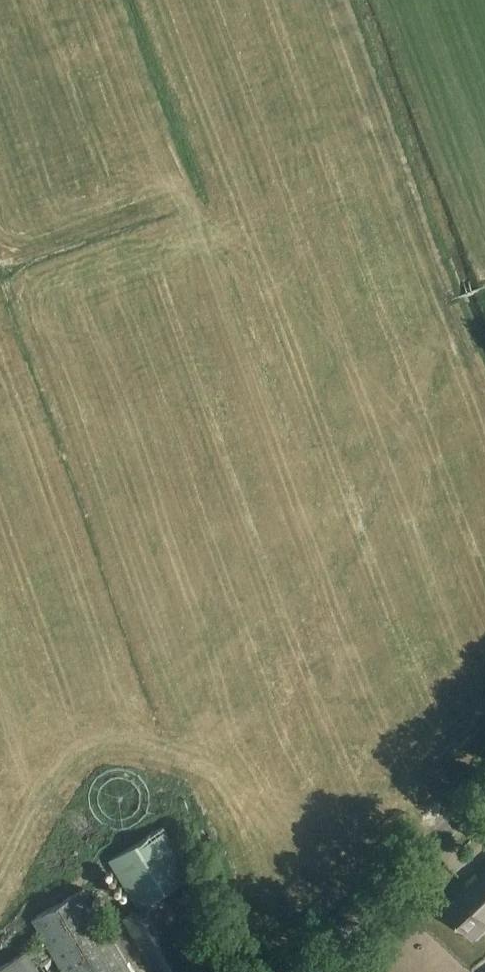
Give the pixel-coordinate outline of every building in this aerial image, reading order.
[(151,971),(203,971),(158,895),(185,879),(157,832),(110,860),(138,907),(120,918),(151,971)] [(445,911),(472,940),(484,929),(484,866),(457,892),(461,897),(445,911)] [(85,887),(31,919),(43,940),(0,965),(0,971),(135,971),(85,887)]
